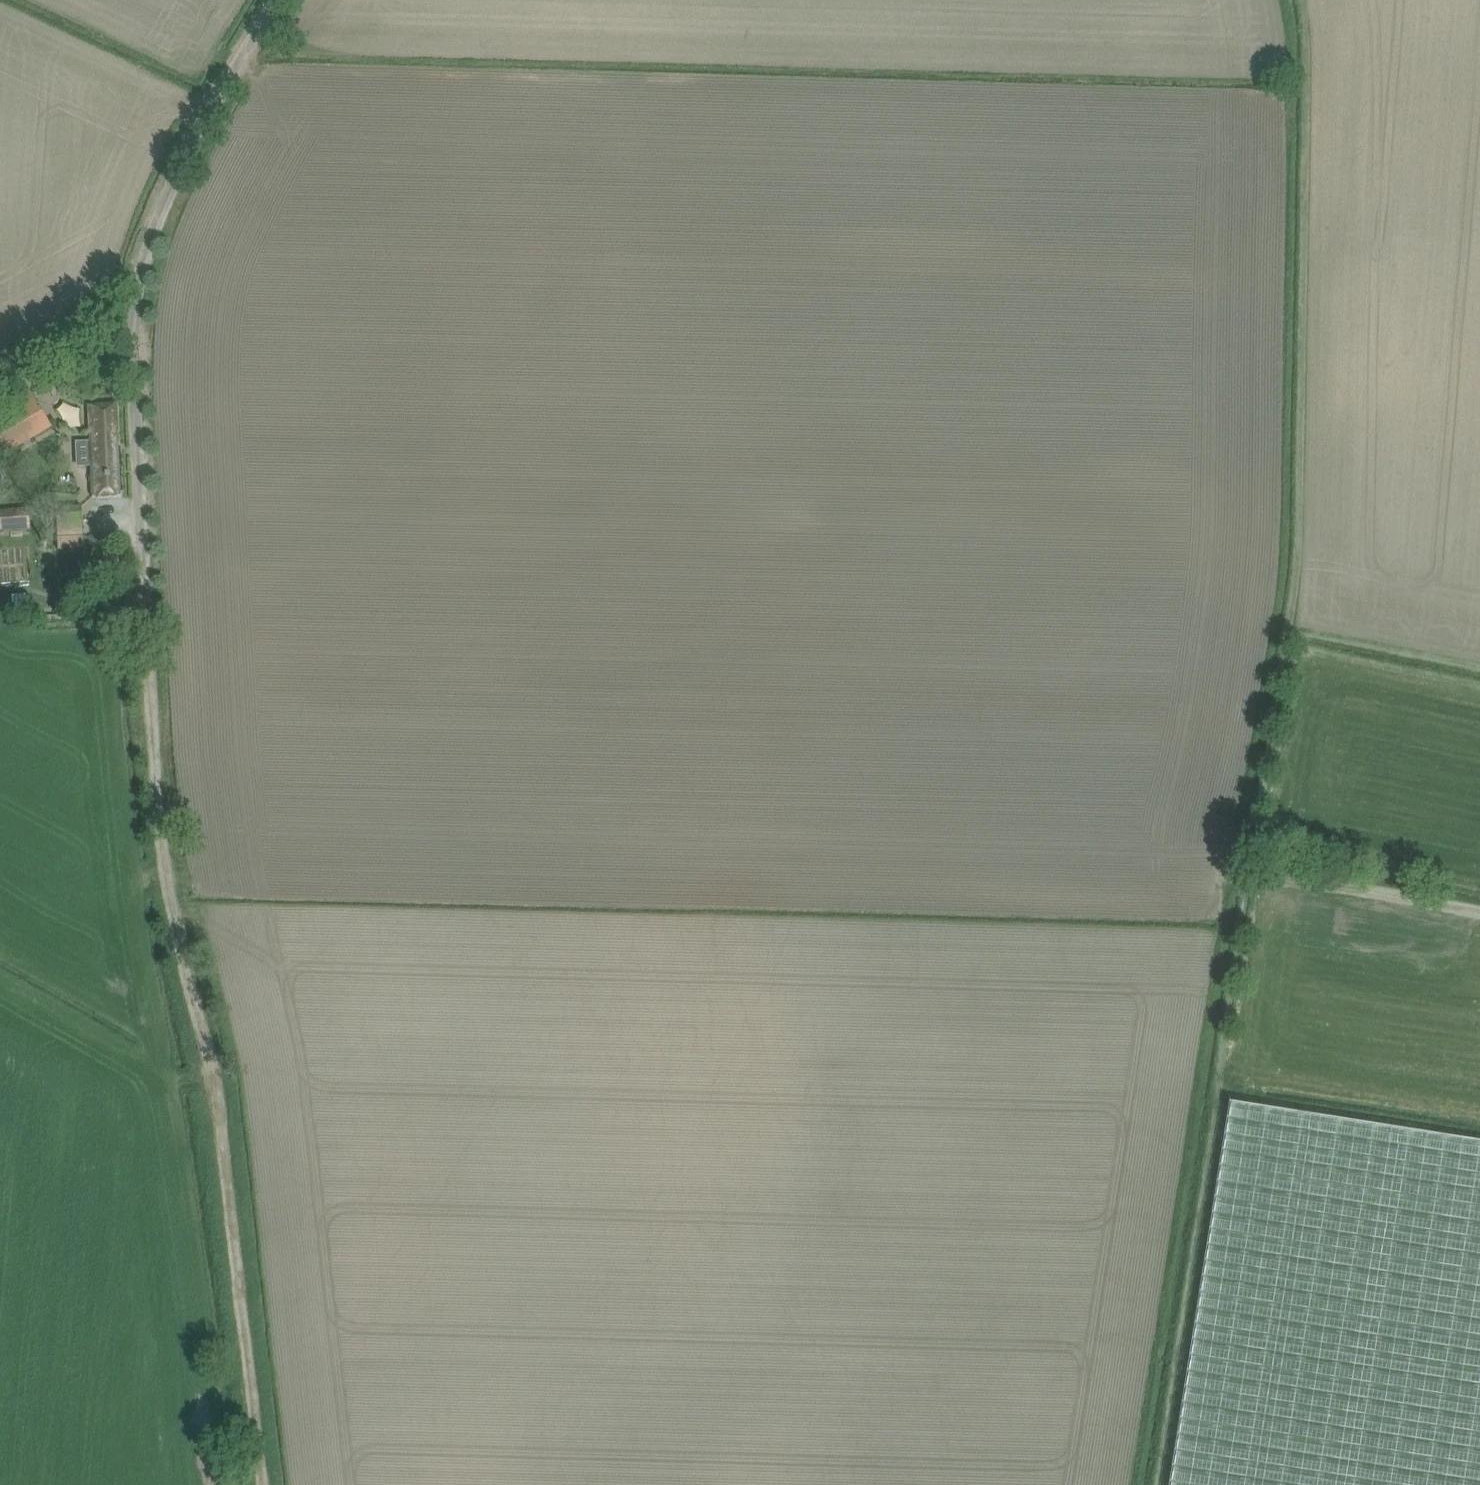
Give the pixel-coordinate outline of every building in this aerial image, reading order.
[(2,453),(9,449),(10,450),(51,426),(29,389),(0,406),(0,450),(2,453)] [(89,405),(92,497),(120,496),(116,404),(89,405)] [(56,508),(57,522),(82,520),(82,506),(56,508)] [(30,528),(28,507),(0,509),(0,530),(30,528)] [(1231,1102),(1171,1484),(1479,1484),(1479,1141),(1231,1102)]
